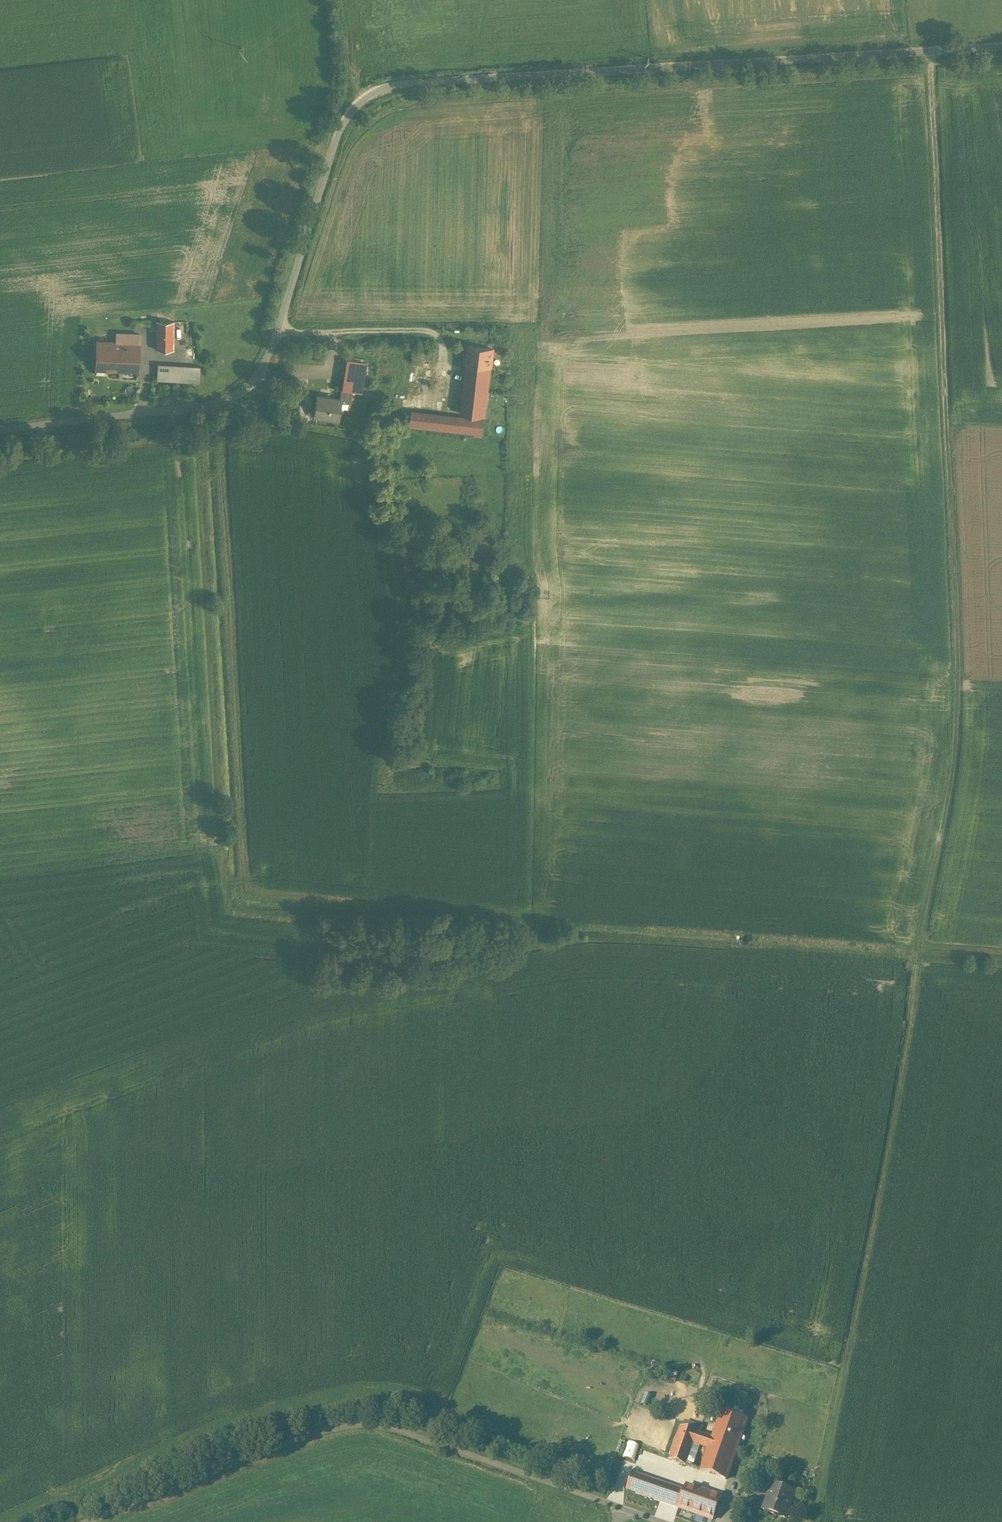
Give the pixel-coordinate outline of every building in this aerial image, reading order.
[(173,321),(156,321),(156,349),(173,349),(173,321)] [(138,334),(116,333),(116,342),(99,341),(98,368),(137,370),(138,334)] [(493,348),(468,345),(461,413),(485,415),(493,348)] [(361,391),(365,361),(346,358),(341,388),(351,390),(361,391)] [(199,366),(157,363),(156,379),(198,382),(199,366)] [(340,398),(325,396),(325,395),(316,394),(313,414),(337,418),(340,405),(348,406),(351,390),(341,388),(340,398)] [(483,418),(411,410),(409,426),(482,434),(483,418)] [(664,1379),(676,1382),(678,1371),(666,1368),(664,1379)] [(712,1438),(700,1470),(726,1479),(746,1419),(721,1410),(712,1438)] [(712,1438),(681,1427),(669,1459),(700,1470),(712,1438)] [(720,1497),(687,1485),(685,1490),(633,1473),(627,1489),(712,1519),(720,1497)] [(794,1493),(772,1485),(763,1510),(785,1518),(794,1493)]
